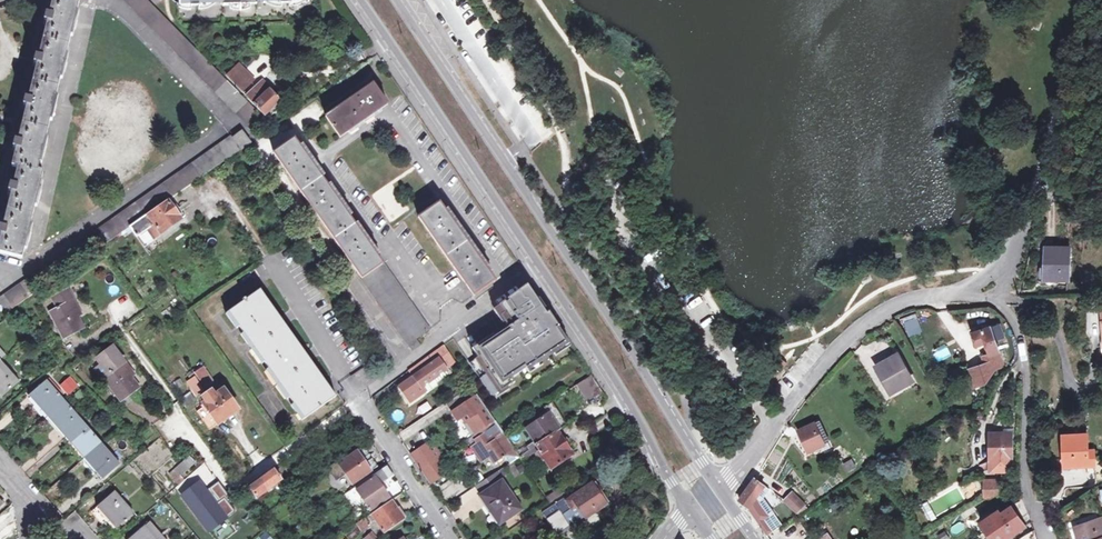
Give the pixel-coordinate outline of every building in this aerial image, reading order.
[(46,13),(44,22),(47,23),(39,56),(35,55),(33,64),(37,64),(31,86),(28,98),(25,97),(23,106),(26,107),(18,141),(14,140),(12,148),(16,149),(11,166),(18,168),(14,184),(10,183),(8,192),(11,193),(3,227),(0,226),(0,234),(1,235),(0,239),(0,254),(22,260),(43,172),(37,171),(79,3),(67,0),(53,0),(49,14),(46,13)] [(289,4),(297,9),(314,0),(297,0),(289,0),(289,4)] [(232,2),(232,5),(240,10),(248,5),(248,1),(232,2)] [(242,93),(253,81),(238,66),(227,77),(242,93)] [(246,97),(264,115),(280,100),(262,82),(246,97)] [(367,109),(371,116),(388,105),(373,84),(324,118),(336,134),(362,117),(360,114),(367,109)] [(280,100),(264,115),(267,118),(283,104),(280,100)] [(339,138),(371,116),(367,109),(360,114),(362,117),(336,134),(339,138)] [(0,298),(0,306),(7,313),(129,228),(167,201),(172,198),(239,151),(250,143),(242,132),(233,138),(232,136),(0,298)] [(298,159),(305,154),(294,138),(273,153),(361,278),(383,264),(371,248),(365,253),(359,246),(362,244),(333,204),(331,205),(326,198),(329,196),(306,164),(303,166),(298,159)] [(371,248),(305,154),(298,159),(303,166),(306,164),(329,196),(326,198),(331,205),(333,204),(362,244),(359,246),(365,253),(371,248)] [(267,183),(276,196),(281,192),(272,179),(267,183)] [(185,217),(172,198),(167,201),(181,220),(185,217)] [(167,201),(129,228),(136,238),(152,227),(156,231),(159,229),(162,234),(181,220),(167,201)] [(444,223),(451,218),(440,202),(418,217),(473,296),(494,281),(492,277),(483,264),(476,269),(471,262),(474,260),(453,228),(449,230),(444,223)] [(483,264),(451,218),(444,223),(449,230),(453,228),(474,260),(471,262),(476,269),(483,264)] [(143,248),(162,234),(159,229),(156,231),(152,227),(136,238),(143,248)] [(1072,287),(1074,255),(1050,254),(1048,286),(1072,287)] [(383,264),(361,278),(360,279),(407,344),(415,338),(429,329),(383,264)] [(535,300),(526,286),(499,305),(504,313),(500,315),(507,326),(510,330),(495,340),(492,336),(472,349),(478,357),(479,356),(487,370),(486,371),(499,391),(513,382),(511,378),(564,342),(555,329),(558,327),(546,311),(544,312),(535,300)] [(70,303),(74,301),(69,290),(52,299),(58,309),(51,313),(64,338),(83,328),(78,317),(70,303)] [(228,312),(304,419),(336,397),(260,290),(228,312)] [(544,312),(546,311),(538,298),(535,300),(544,312)] [(70,303),(78,317),(82,315),(74,301),(70,303)] [(504,313),(499,305),(495,308),(500,315),(504,313)] [(917,314),(902,317),(904,331),(919,328),(917,314)] [(507,326),(492,336),(495,340),(510,330),(507,326)] [(555,329),(564,342),(567,341),(558,327),(555,329)] [(993,357),(1002,354),(998,342),(1005,340),(1000,327),(975,336),(979,348),(989,345),(993,357)] [(415,338),(407,344),(412,351),(420,345),(415,338)] [(410,370),(414,377),(439,359),(444,366),(454,360),(444,346),(410,370)] [(131,379),(121,366),(125,363),(113,348),(97,360),(102,366),(95,370),(103,380),(105,378),(121,401),(138,388),(131,379)] [(1007,369),(1002,354),(993,357),(990,358),(993,365),(973,372),(979,389),(986,387),(994,374),(1007,369)] [(439,359),(414,377),(400,386),(411,401),(425,391),(422,386),(446,370),(444,366),(439,359)] [(893,397),(915,383),(901,359),(881,370),(889,383),(886,384),(893,397)] [(8,391),(19,382),(0,361),(0,383),(8,391)] [(780,362),(774,369),(779,373),(785,366),(780,362)] [(125,363),(121,366),(131,379),(134,376),(125,363)] [(203,367),(185,379),(196,396),(214,384),(203,367)] [(422,386),(425,391),(427,394),(434,390),(437,383),(449,375),(446,370),(422,386)] [(69,375),(58,385),(68,396),(79,386),(69,375)] [(588,403),(603,393),(592,376),(577,386),(588,403)] [(46,381),(35,390),(54,412),(49,416),(46,418),(55,429),(58,426),(62,422),(66,427),(61,431),(86,459),(103,479),(119,466),(101,445),(60,397),(62,395),(54,385),(51,387),(46,381)] [(477,395),(471,385),(445,402),(457,420),(466,414),(469,419),(467,421),(474,432),(484,425),(486,424),(480,415),(485,412),(478,402),(476,403),(472,398),(477,395)] [(30,395),(49,416),(54,412),(35,390),(30,395)] [(215,397),(211,392),(208,394),(202,398),(206,403),(203,406),(217,425),(238,411),(224,391),(215,397)] [(182,403),(186,408),(195,402),(191,396),(182,403)] [(422,414),(431,408),(427,401),(418,407),(422,414)] [(553,404),(546,408),(551,415),(549,416),(559,431),(567,426),(553,404)] [(546,408),(522,423),(524,426),(536,444),(537,446),(536,447),(538,450),(552,470),(573,455),(568,447),(563,441),(558,432),(559,431),(549,416),(551,415),(546,408)] [(0,414),(0,430),(10,420),(2,412),(0,414)] [(456,422),(465,435),(470,431),(461,419),(456,422)] [(62,422),(58,426),(61,431),(66,427),(62,422)] [(812,452),(833,443),(823,422),(803,433),(812,452)] [(484,425),(474,432),(476,435),(486,428),(484,425)] [(486,428),(476,435),(472,437),(477,444),(472,448),(477,455),(480,453),(485,461),(491,457),(495,463),(514,451),(498,427),(496,429),(500,436),(494,440),(486,428)] [(1090,452),(1090,434),(1067,435),(1067,467),(1096,467),(1096,452),(1090,452)] [(993,473),(1012,473),(1011,437),(992,437),(993,473)] [(563,441),(568,447),(572,445),(567,438),(563,441)] [(537,446),(536,444),(518,456),(522,462),(538,450),(536,447),(537,446)] [(444,475),(440,470),(442,469),(438,461),(443,458),(435,446),(426,452),(424,449),(415,456),(425,470),(422,472),(430,485),(444,475)] [(363,447),(357,452),(338,465),(345,475),(352,484),(377,467),(371,459),(365,463),(362,459),(369,455),(363,447)] [(371,459),(369,455),(362,459),(365,463),(371,459)] [(178,486),(185,481),(181,476),(196,464),(189,456),(169,474),(178,486)] [(850,473),(858,468),(853,461),(846,466),(850,473)] [(336,481),(345,475),(337,463),(327,469),(336,481)] [(359,500),(362,505),(365,502),(370,510),(389,497),(381,485),(394,476),(387,466),(373,475),(375,478),(357,490),(362,498),(359,500)] [(256,498),(280,481),(278,479),(280,477),(276,471),(274,473),(272,470),(248,487),(256,498)] [(498,472),(475,488),(481,496),(480,497),(491,513),(494,511),(502,523),(520,510),(502,482),(501,478),(498,472)] [(553,475),(557,481),(561,478),(557,472),(553,475)] [(776,514),(764,498),(759,507),(754,503),(766,485),(759,477),(751,488),(742,501),(747,505),(769,536),(776,532),(767,521),(776,514)] [(595,481),(567,500),(572,509),(577,506),(585,518),(606,504),(600,496),(603,493),(595,481)] [(199,483),(184,495),(209,527),(231,509),(222,498),(226,495),(217,484),(207,492),(199,483)] [(998,499),(998,483),(984,483),(984,499),(998,499)] [(770,489),(766,485),(754,503),(759,507),(764,498),(770,489)] [(362,498),(357,490),(354,487),(341,496),(351,512),(362,505),(359,500),(362,498)] [(566,493),(562,487),(545,498),(549,504),(566,493)] [(464,503),(476,495),(471,488),(460,497),(464,503)] [(112,522),(117,528),(133,514),(114,493),(99,508),(112,522)] [(609,502),(603,493),(600,496),(606,504),(609,502)] [(803,514),(805,512),(795,497),(793,498),(803,514)] [(572,509),(567,500),(565,498),(543,513),(546,519),(549,517),(559,510),(563,515),(572,509)] [(793,498),(789,500),(784,504),(795,519),(803,514),(793,498)] [(385,532),(404,520),(397,509),(398,508),(393,500),(373,513),(385,532)] [(112,522),(99,508),(98,507),(92,512),(107,528),(112,522)] [(1027,528),(1012,508),(1003,514),(1001,512),(983,524),(994,538),(1011,538),(1027,528)] [(549,517),(546,519),(557,535),(570,526),(563,515),(559,510),(549,517)] [(499,524),(502,523),(494,511),(491,513),(499,524)] [(785,526),(776,514),(767,521),(776,532),(785,526)] [(363,529),(370,525),(365,519),(359,523),(363,529)] [(1082,527),(1086,538),(1101,538),(1101,519),(1082,527)] [(961,521),(950,529),(955,537),(966,529),(961,521)] [(134,536),(136,538),(165,538),(150,522),(134,536)]
